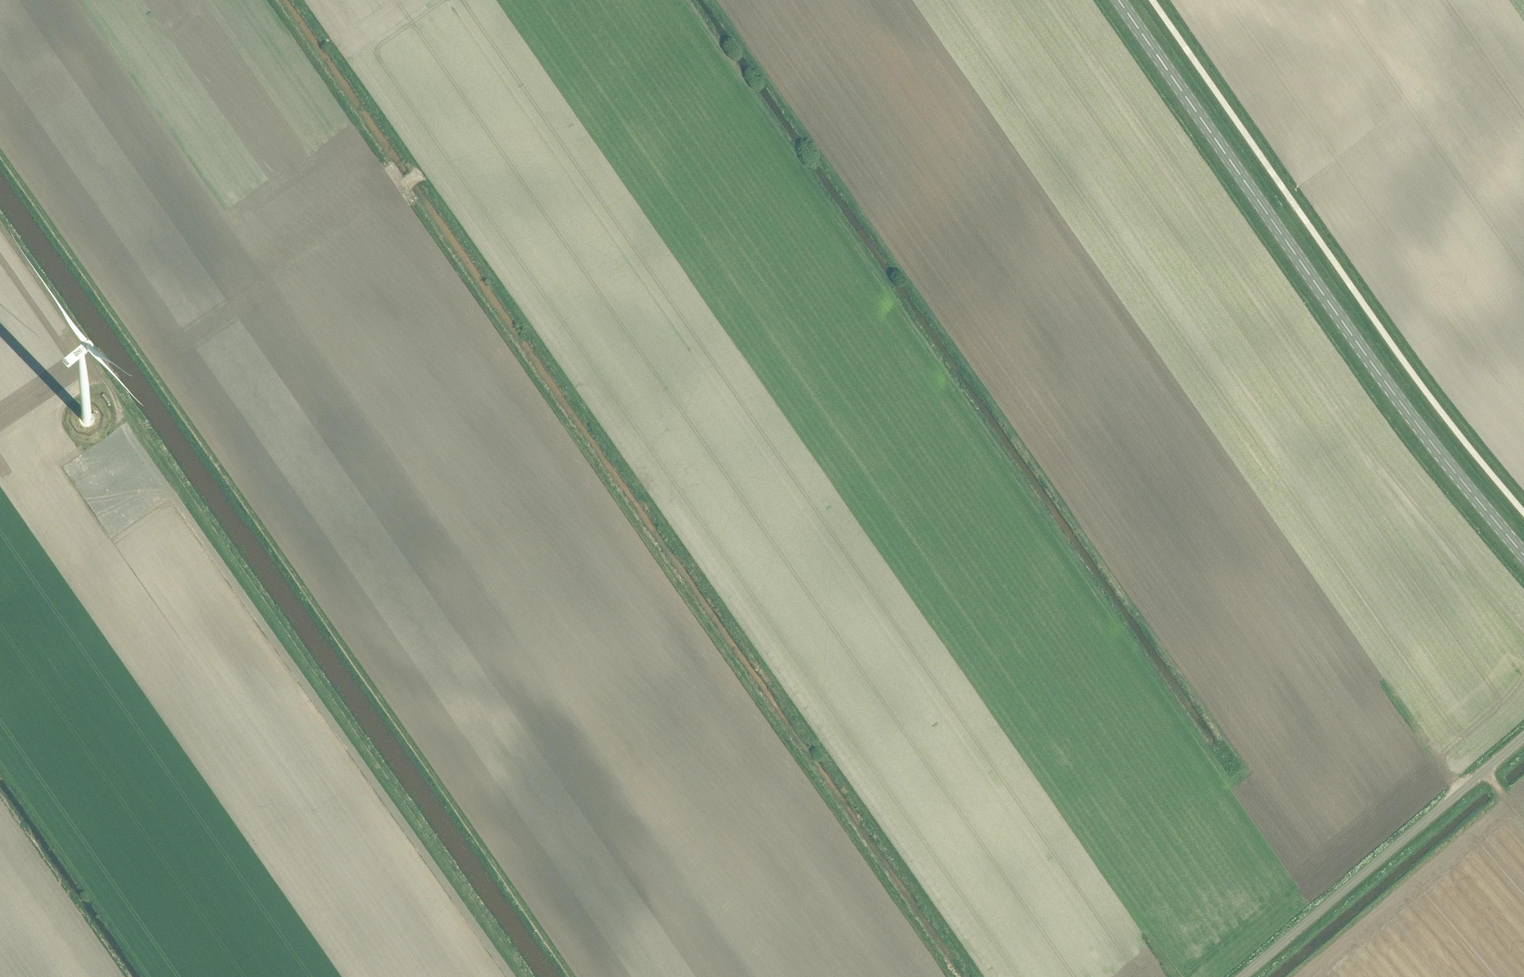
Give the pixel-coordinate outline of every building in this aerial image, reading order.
[(82,419),(82,420),(82,421),(83,422),(83,423),(84,423),(84,424),(85,424),(86,425),(87,425),(88,425),(89,424),(90,424),(91,423),(91,422),(92,421),(92,420),(92,419),(91,418),(91,417),(90,416),(89,416),(88,416),(88,415),(87,415),(86,415),(85,416),(84,416),(84,417),(83,417),(83,418),(82,419)] [(1483,792),(1472,805),(1478,809),(1489,797),(1483,792)]
